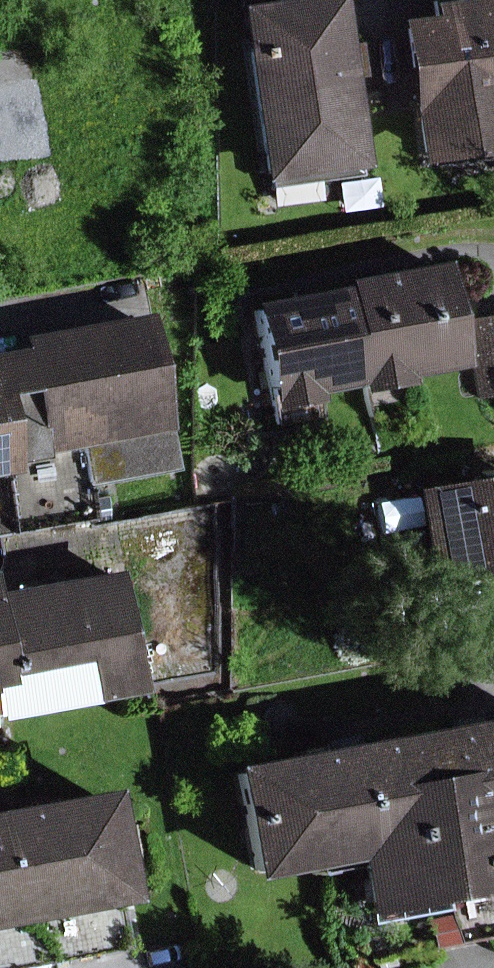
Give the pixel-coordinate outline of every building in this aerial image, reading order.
[(269,171),(368,160),(350,0),(249,0),(269,171)] [(412,2),(423,159),(493,154),(493,0),(446,0),(412,2)] [(454,258),(356,278),(378,383),(476,361),(454,258)] [(356,278),(262,297),(284,403),(378,383),(356,278)] [(149,306),(0,337),(0,529),(23,524),(12,472),(177,438),(149,306)] [(480,316),(493,381),(493,313),(480,316)] [(422,487),(444,589),(493,579),(493,472),(422,487)] [(151,687),(124,563),(1,589),(0,583),(0,719),(151,687)] [(235,770),(258,880),(365,857),(377,917),(493,892),(493,715),(235,770)] [(0,807),(0,923),(132,895),(109,784),(0,807)]
